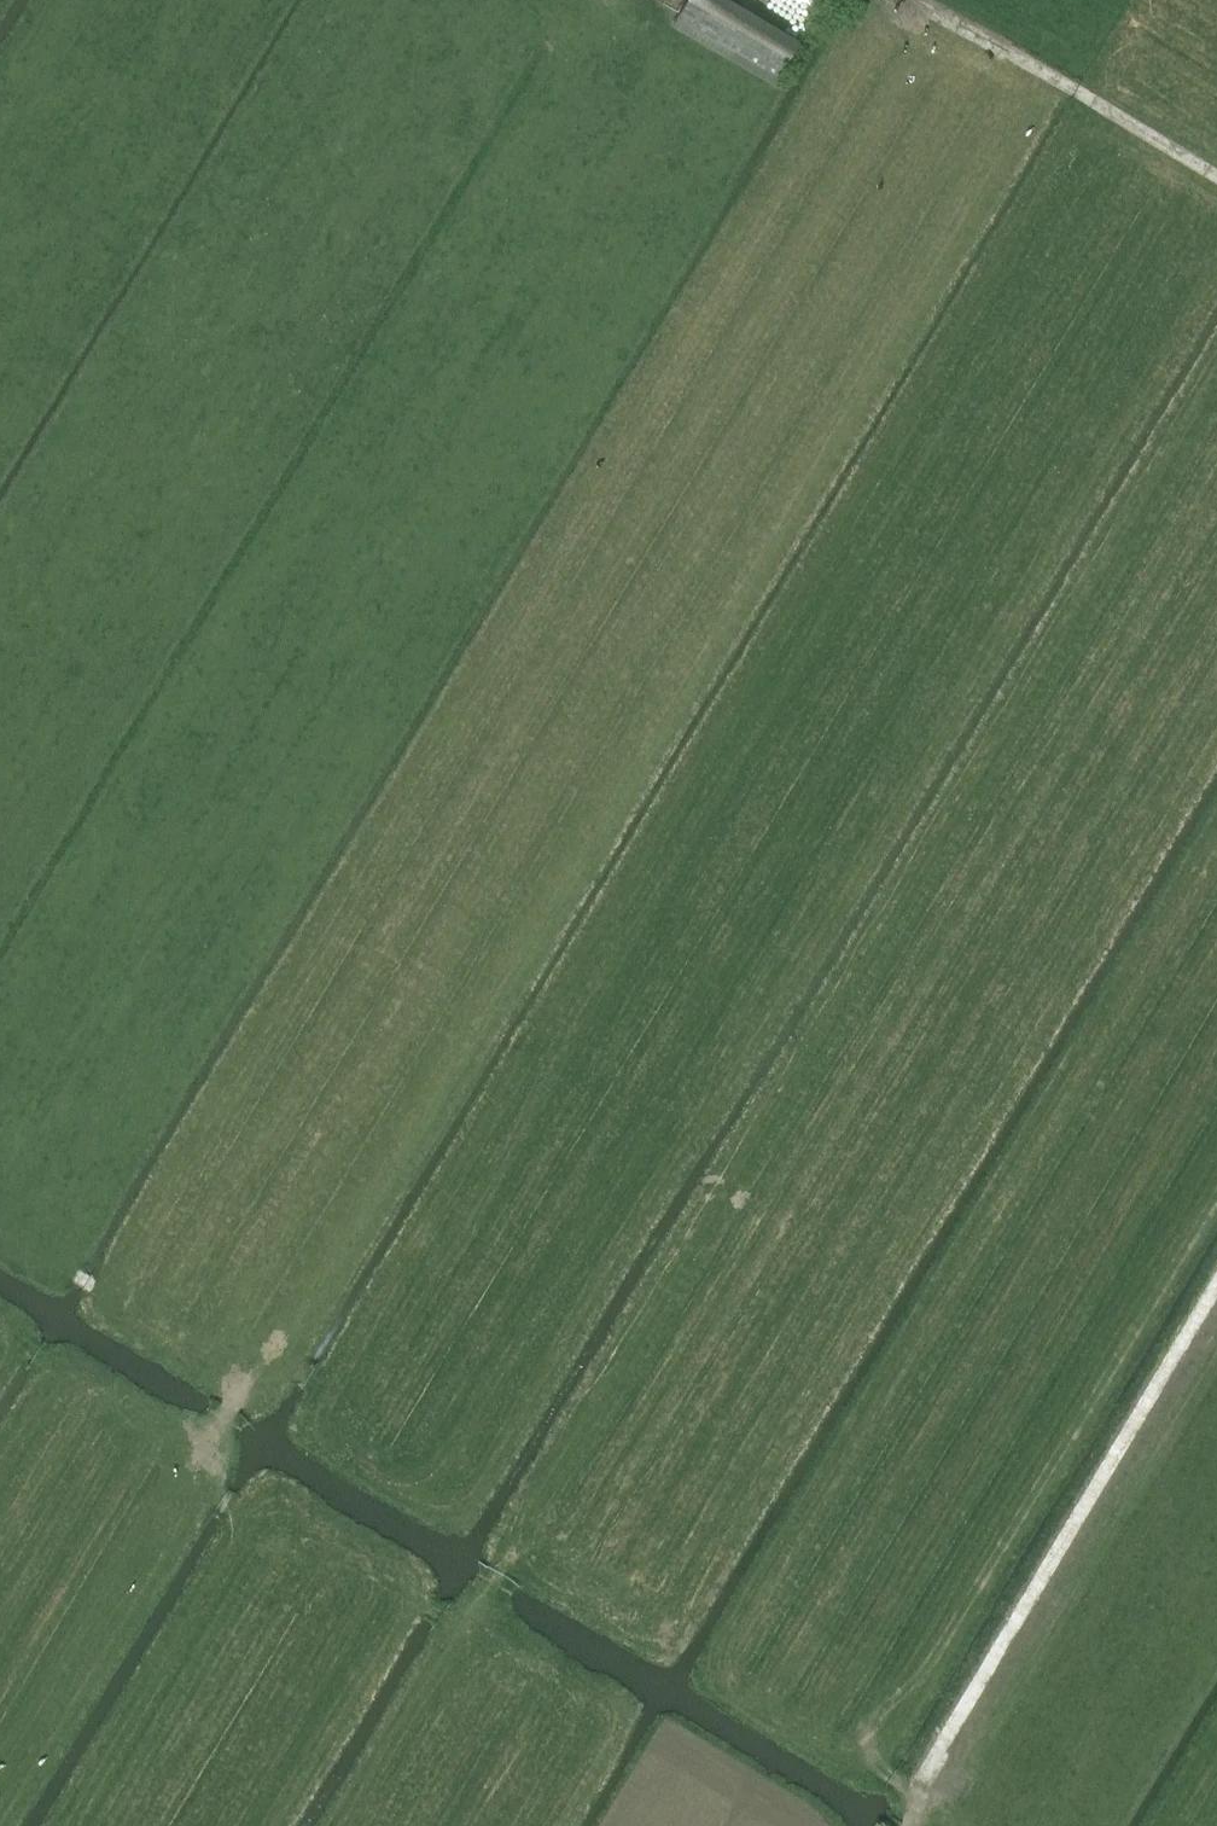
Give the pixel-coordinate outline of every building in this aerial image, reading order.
[(801,36),(733,0),(685,0),(671,26),(777,83),(801,36)]
